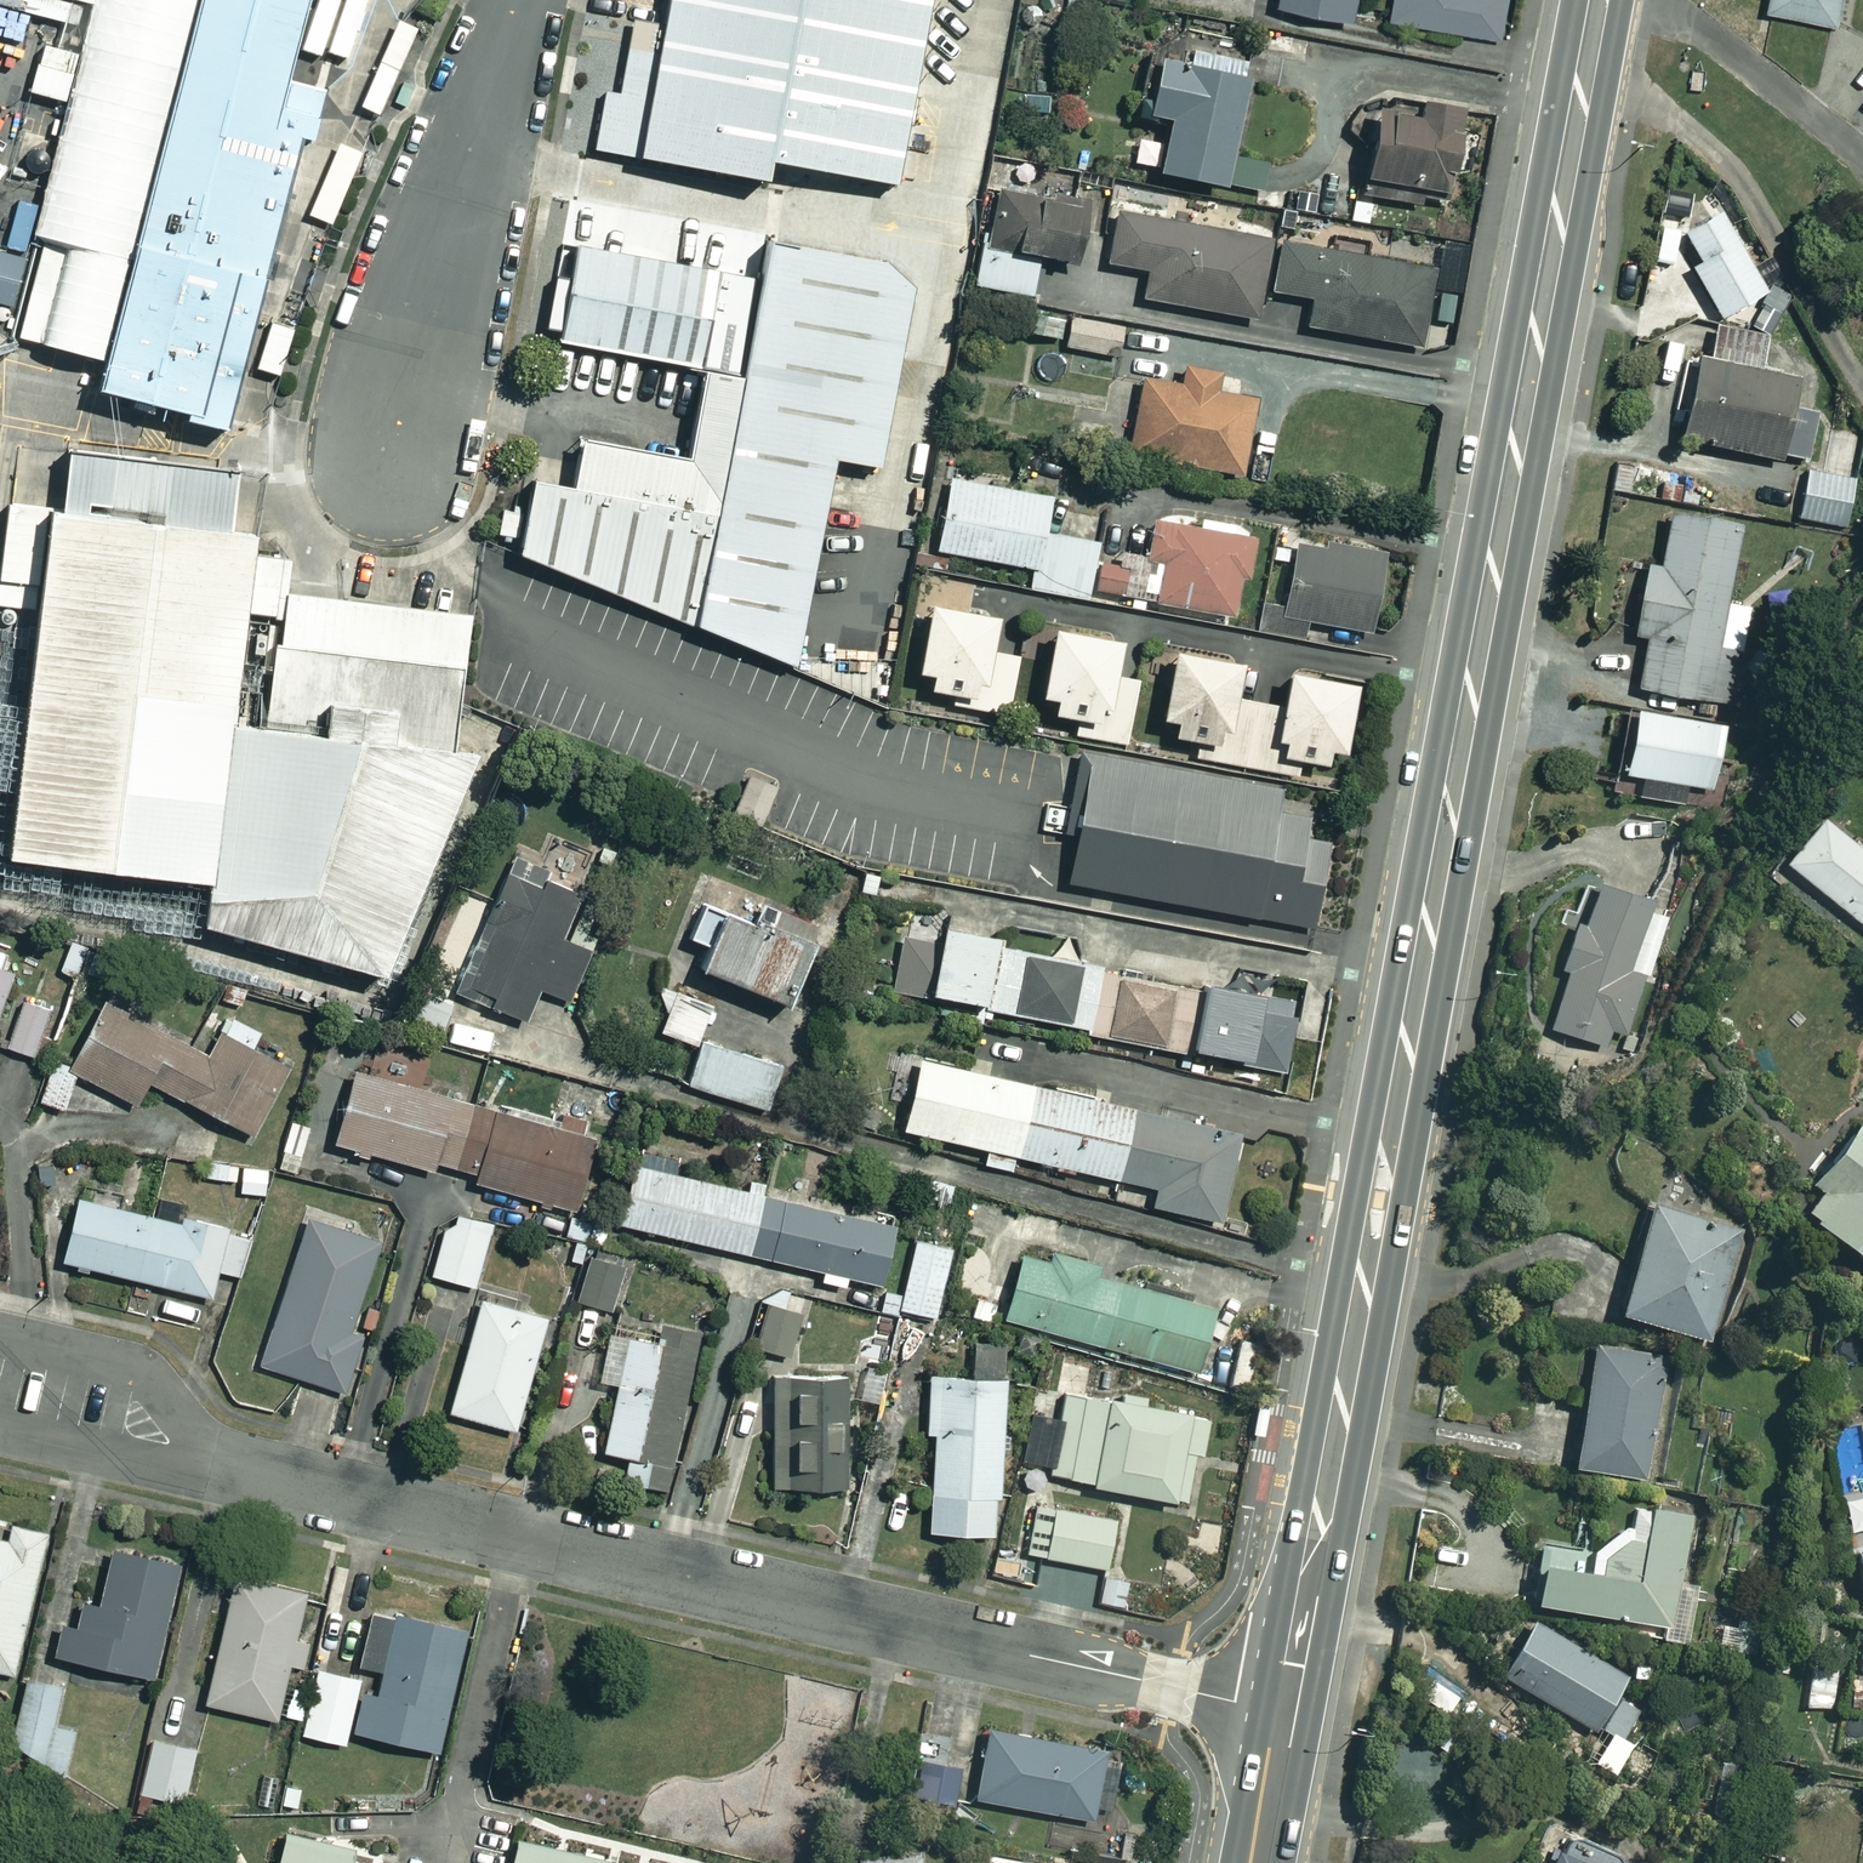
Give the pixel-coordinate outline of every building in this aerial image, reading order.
[(91,2),(31,233),(43,236),(16,337),(102,360),(196,0),(84,0),(91,2)] [(102,360),(96,387),(187,410),(185,417),(222,426),(295,136),(312,140),(325,88),(285,78),(305,0),(196,0),(102,360)] [(657,52),(627,46),(618,93),(604,90),(593,147),(764,178),(768,159),(795,164),(793,176),(900,196),(902,182),(895,181),(928,0),(667,0),(657,52)] [(1349,9),(1351,0),(1305,0),(1349,9)] [(1388,13),(1497,34),(1504,0),(1390,0),(1388,13)] [(1764,5),(1833,20),(1837,0),(1765,0),(1764,5)] [(1241,70),(1151,49),(1138,105),(1164,111),(1152,163),(1259,188),(1266,159),(1223,149),(1241,70)] [(1382,227),(1385,200),(1433,207),(1431,223),(1447,226),(1464,105),(1420,99),(1418,112),(1376,107),(1361,224),(1382,227)] [(1079,194),(1036,188),(1040,159),(1010,156),(1006,184),(988,182),(981,239),(1071,251),(1079,194)] [(1762,286),(1714,206),(1669,233),(1716,313),(1762,286)] [(1272,237),(1120,209),(1110,260),(1150,267),(1145,295),(1258,316),(1272,237)] [(1431,265),(1277,237),(1268,285),(1308,293),(1303,322),(1417,343),(1431,265)] [(883,261),(768,239),(743,377),(696,625),(794,668),(833,456),(878,464),(911,286),(883,261)] [(1464,246),(1443,242),(1435,288),(1456,292),(1464,246)] [(718,269),(575,243),(557,340),(701,366),(718,269)] [(1030,299),(1036,256),(974,248),(965,313),(1016,320),(1019,298),(1030,299)] [(10,306),(22,257),(0,251),(0,304),(10,306)] [(1114,353),(1118,322),(1023,308),(1020,331),(1061,337),(1060,345),(1114,353)] [(1795,371),(1695,353),(1681,436),(1809,458),(1817,410),(1789,406),(1795,371)] [(696,625),(743,377),(703,370),(687,459),(581,437),(571,488),(532,480),(520,554),(696,625)] [(1250,394),(1138,374),(1124,449),(1237,469),(1250,394)] [(58,509),(6,502),(0,553),(0,603),(33,609),(3,858),(205,882),(201,926),(382,976),(476,754),(449,752),(466,613),(283,592),(285,560),(248,555),(251,534),(228,531),(235,468),(64,447),(58,509)] [(1858,479),(1811,469),(1801,518),(1848,528),(1858,479)] [(1053,496),(950,477),(937,549),(1033,567),(1030,588),(1087,599),(1098,542),(1047,532),(1053,496)] [(1735,523),(1666,510),(1656,563),(1641,561),(1628,629),(1645,633),(1634,685),(1723,702),(1733,650),(1741,651),(1750,606),(1720,601),(1735,523)] [(1197,512),(1195,521),(1150,512),(1135,594),(1230,612),(1237,573),(1247,574),(1254,532),(1230,527),(1232,518),(1197,512)] [(1383,556),(1296,541),(1283,617),(1369,633),(1383,556)] [(1124,565),(1099,560),(1094,586),(1119,591),(1124,565)] [(989,608),(922,597),(911,664),(927,667),(924,683),(954,688),(952,703),(1004,712),(1014,652),(983,647),(989,608)] [(1114,633),(1046,620),(1034,688),(1050,691),(1048,707),(1075,712),(1072,732),(1122,741),(1134,676),(1107,671),(1114,633)] [(1234,655),(1167,642),(1154,710),(1170,713),(1167,728),(1194,734),(1190,753),(1297,773),(1301,755),(1320,758),(1323,742),(1336,744),(1349,677),(1282,664),(1274,701),(1227,692),(1234,655)] [(805,657),(806,671),(886,705),(894,659),(805,657)] [(1722,722),(1630,703),(1616,769),(1709,789),(1722,722)] [(1280,788),(1078,750),(1062,833),(1076,836),(1067,883),(1315,929),(1331,840),(1306,836),(1310,816),(1276,810),(1280,788)] [(1815,811),(1778,856),(1862,925),(1862,850),(1815,811)] [(572,896),(501,867),(451,988),(520,1016),(533,984),(566,998),(587,947),(556,934),(572,896)] [(1660,900),(1593,878),(1564,965),(1572,968),(1553,1026),(1612,1045),(1617,1031),(1630,1035),(1649,978),(1636,973),(1660,900)] [(806,940),(698,896),(683,931),(700,938),(692,958),(783,996),(806,940)] [(1010,1011),(1023,949),(989,941),(992,930),(936,917),(934,928),(903,921),(888,987),(918,994),(921,984),(984,999),(983,1005),(1010,1011)] [(1023,949),(1010,1011),(1098,1032),(1111,970),(1023,949)] [(1111,970),(1098,1032),(1179,1051),(1181,1042),(1194,1045),(1209,979),(1211,968),(1132,949),(1126,974),(1111,970)] [(0,964),(0,994),(9,967),(0,964)] [(1209,979),(1194,1045),(1239,1055),(1252,989),(1209,979)] [(417,989),(406,1015),(438,1029),(449,1004),(417,989)] [(1252,989),(1239,1055),(1236,1064),(1279,1074),(1297,1000),(1252,989)] [(706,1007),(666,994),(655,1029),(695,1042),(706,1007)] [(52,1005),(22,996),(6,1044),(36,1054),(52,1005)] [(204,1051),(99,1001),(67,1068),(133,1099),(142,1079),(251,1131),(284,1062),(215,1029),(204,1051)] [(493,1029),(455,1014),(448,1034),(485,1048),(493,1029)] [(775,1057),(699,1034),(684,1081),(760,1105),(775,1057)] [(1164,1116),(918,1059),(901,1133),(985,1152),(981,1166),(1011,1173),(1015,1155),(1149,1186),(1145,1203),(1219,1221),(1239,1136),(1203,1128),(1206,1115),(1163,1105),(1164,1116)] [(454,1165),(472,1101),(350,1065),(329,1137),(429,1167),(431,1158),(454,1165)] [(71,1075),(48,1066),(37,1098),(60,1106),(71,1075)] [(472,1101),(454,1165),(473,1170),(470,1178),(566,1206),(587,1134),(574,1130),(472,1101)] [(1852,1109),(1806,1168),(1824,1181),(1803,1208),(1862,1254),(1862,1118),(1852,1109)] [(308,1125),(289,1119),(276,1165),(295,1171),(308,1125)] [(746,1250),(761,1191),(629,1159),(615,1219),(746,1250)] [(761,1191),(746,1250),(875,1281),(890,1221),(761,1191)] [(187,1222),(74,1193),(58,1256),(207,1294),(214,1267),(238,1273),(249,1231),(188,1216),(187,1222)] [(1733,1232),(1645,1203),(1612,1304),(1700,1333),(1733,1232)] [(490,1222),(446,1209),(428,1271),(472,1284),(490,1222)] [(377,1241),(304,1217),(257,1362),(342,1389),(359,1337),(347,1333),(377,1241)] [(951,1245),(911,1237),(897,1306),(936,1314),(951,1245)] [(1091,1259),(1048,1247),(1046,1256),(1020,1248),(1001,1314),(1191,1368),(1210,1303),(1088,1268),(1091,1259)] [(609,1308),(619,1275),(582,1264),(572,1297),(609,1308)] [(787,1353),(801,1299),(763,1290),(750,1343),(787,1353)] [(543,1315),(477,1295),(444,1407),(510,1427),(543,1315)] [(696,1326),(658,1318),(653,1339),(623,1332),(599,1446),(628,1452),(623,1475),(662,1484),(696,1326)] [(1663,1357),(1591,1342),(1566,1459),(1639,1474),(1663,1357)] [(1001,1372),(926,1369),(923,1430),(930,1430),(925,1526),(993,1529),(1001,1372)] [(841,1370),(769,1370),(768,1484),(840,1484),(841,1370)] [(1206,1411),(1065,1384),(1048,1471),(1184,1497),(1194,1447),(1199,1449),(1206,1411)] [(1103,1566),(1114,1516),(1029,1498),(1018,1548),(1103,1566)] [(1690,1514),(1645,1504),(1637,1538),(1601,1529),(1596,1552),(1538,1539),(1525,1591),(1665,1623),(1690,1514)] [(0,1520),(0,1669),(8,1671),(43,1531),(0,1520)] [(182,1559),(108,1541),(94,1600),(69,1594),(56,1650),(148,1672),(163,1610),(169,1611),(182,1559)] [(1127,1576),(1103,1572),(1098,1600),(1122,1605),(1127,1576)] [(301,1591),(230,1574),(200,1698),(273,1715),(286,1660),(302,1664),(308,1639),(291,1635),(301,1591)] [(466,1625),(392,1608),(376,1679),(316,1666),(302,1731),(344,1741),(347,1726),(439,1746),(466,1625)] [(1650,1688),(1528,1615),(1496,1669),(1618,1742),(1650,1688)] [(66,1685),(25,1674),(6,1746),(70,1764),(79,1731),(55,1724),(66,1685)] [(984,1725),(972,1794),(1089,1815),(1091,1806),(1103,1808),(1114,1748),(984,1725)] [(190,1745),(150,1736),(137,1792),(177,1801),(190,1745)] [(956,1762),(915,1755),(908,1793),(949,1801),(956,1762)] [(1550,1818),(1528,1862),(1617,1862),(1622,1852),(1550,1818)] [(349,1844),(281,1828),(272,1862),(344,1862),(349,1844)] [(512,1836),(506,1862),(623,1862),(512,1836)] [(916,1844),(855,1849),(856,1862),(917,1862),(916,1844)] [(1036,1860),(984,1852),(982,1862),(1036,1862),(1036,1860)]
